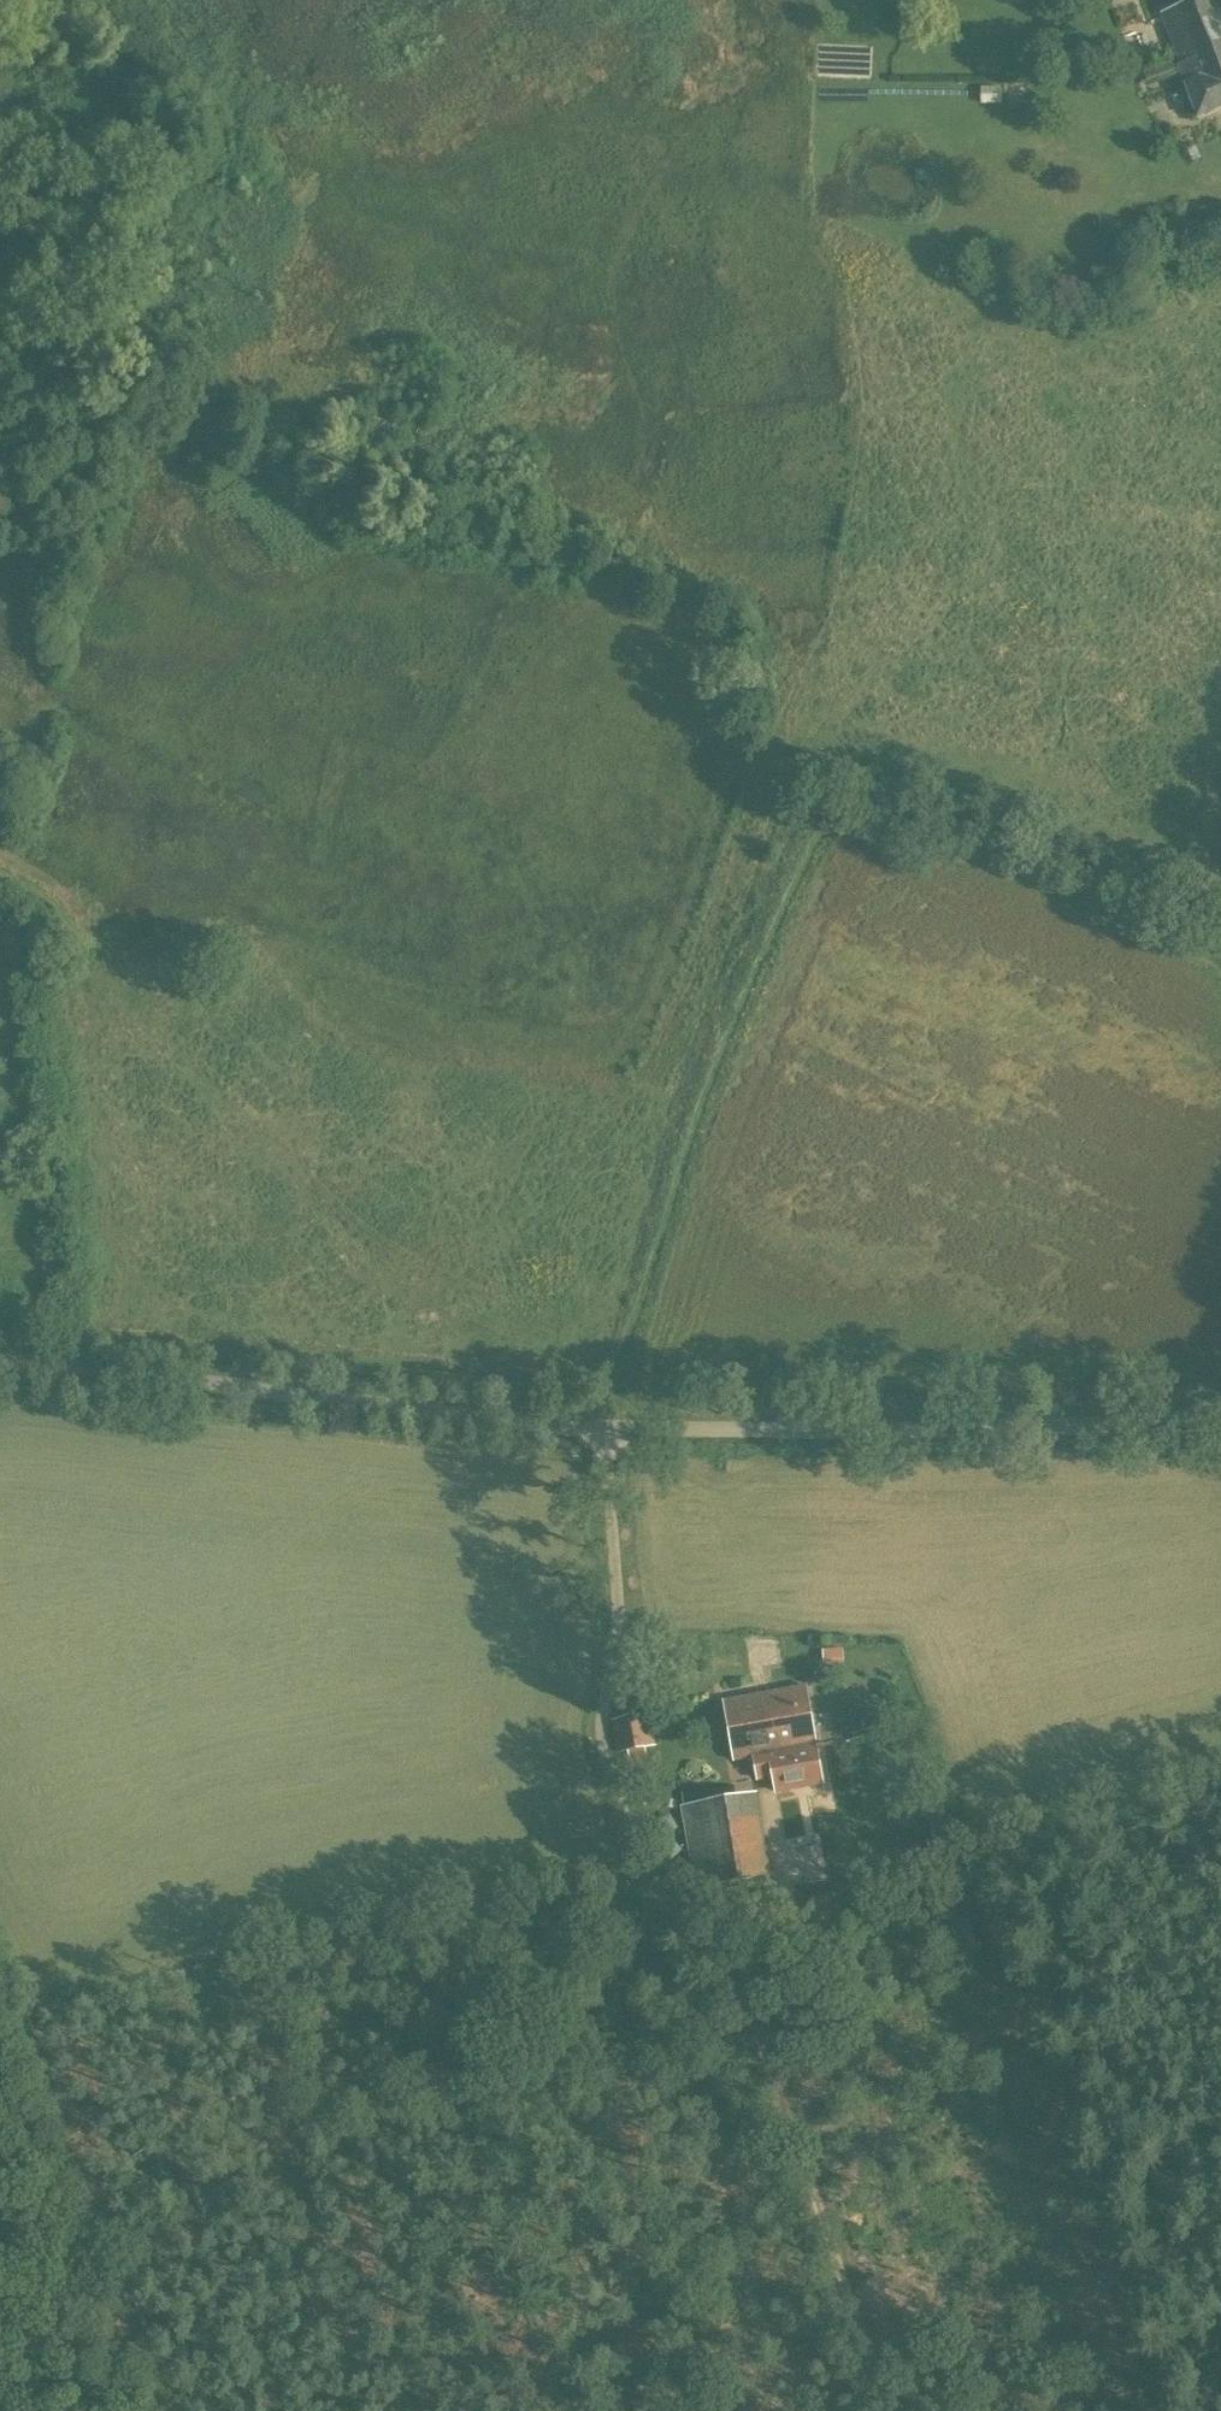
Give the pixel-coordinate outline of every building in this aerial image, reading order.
[(1177,58),(1220,42),(1220,0),(1195,0),(1160,13),(1177,58)] [(1177,58),(1178,61),(1144,73),(1148,84),(1179,73),(1196,118),(1220,108),(1220,42),(1177,58)] [(985,101),(1006,101),(1006,83),(985,83),(985,101)] [(757,1694),(722,1700),(733,1760),(752,1756),(756,1781),(771,1779),(773,1778),(775,1790),(822,1781),(816,1744),(805,1685),(757,1694)] [(611,1720),(618,1753),(655,1746),(648,1712),(611,1720)] [(756,1794),(680,1806),(684,1832),(693,1889),(771,1876),(756,1794)] [(840,1890),(807,1895),(814,1945),(843,1941),(840,1924),(845,1923),(840,1890)]
